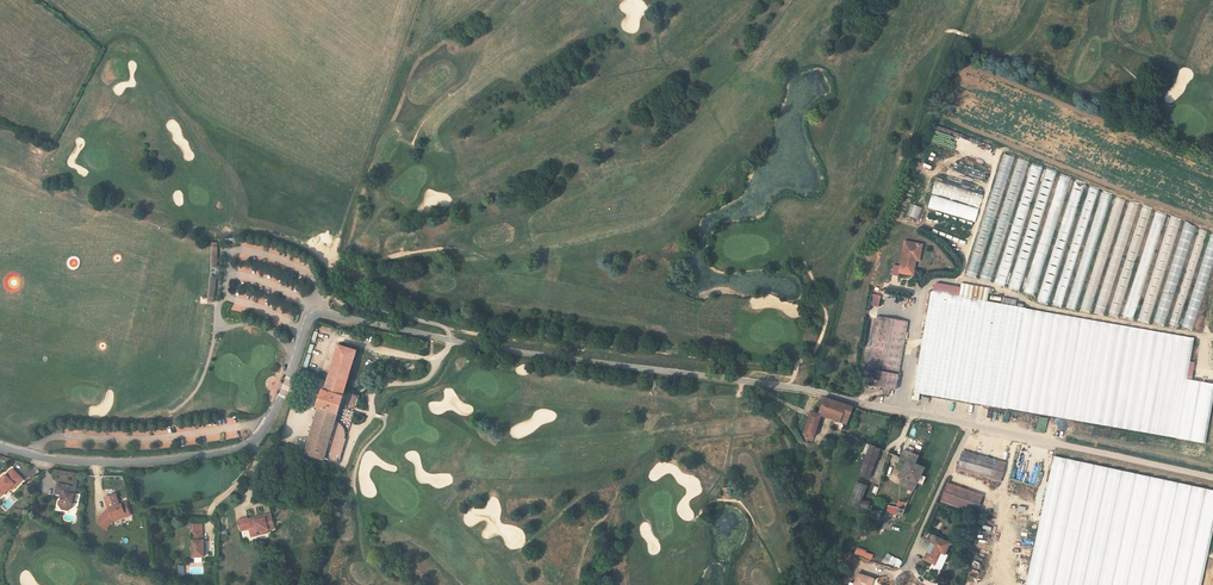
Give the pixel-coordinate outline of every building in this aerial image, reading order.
[(1000,151),(969,275),(994,282),(994,284),(1008,287),(1008,288),(1023,292),(1054,169),(1044,166),(1044,165),(1029,161),(1029,160),(1014,156),(1015,155),(1000,151)] [(1057,174),(1026,294),(1038,296),(1036,301),(1051,305),(1083,181),(1071,178),(1057,174)] [(935,182),(928,210),(977,221),(984,193),(935,182)] [(1064,306),(1098,187),(1088,185),(1054,303),(1064,306)] [(1068,307),(1078,310),(1111,192),(1101,189),(1068,307)] [(1081,310),(1091,313),(1125,198),(1115,195),(1081,310)] [(1105,315),(1138,202),(1128,199),(1095,312),(1105,315)] [(907,213),(919,217),(923,207),(911,203),(907,213)] [(1142,204),(1109,315),(1119,318),(1152,207),(1142,204)] [(1123,317),(1135,321),(1166,214),(1154,211),(1123,317)] [(1167,215),(1140,321),(1152,324),(1179,217),(1167,215)] [(1155,323),(1167,326),(1194,224),(1182,221),(1155,323)] [(946,229),(945,234),(953,235),(954,227),(948,226),(948,230),(946,229)] [(1194,331),(1212,262),(1212,233),(1208,232),(1209,229),(1197,226),(1170,325),(1180,327),(1194,331)] [(904,241),(899,271),(913,274),(916,257),(919,257),(922,244),(904,241)] [(239,254),(238,272),(250,273),(252,255),(239,254)] [(265,272),(263,277),(276,283),(278,278),(265,272)] [(966,294),(967,291),(946,288),(947,286),(935,284),(934,289),(966,294)] [(968,297),(973,298),(975,289),(989,291),(992,292),(993,288),(971,284),(968,297)] [(975,289),(973,298),(987,300),(989,291),(975,289)] [(884,325),(885,317),(878,316),(877,324),(884,325)] [(909,321),(885,317),(884,325),(877,324),(867,382),(884,384),(892,386),(898,387),(909,321)] [(305,454),(324,459),(343,391),(355,350),(336,344),(323,391),(321,390),(316,409),(318,409),(305,454)] [(892,386),(884,384),(885,393),(891,393),(892,386)] [(339,464),(358,395),(343,391),(324,459),(339,464)] [(919,393),(913,393),(912,400),(921,401),(921,399),(918,398),(919,393)] [(823,416),(852,427),(858,407),(824,396),(820,414),(812,412),(803,434),(808,436),(807,439),(812,441),(823,416)] [(882,447),(864,440),(859,452),(866,455),(849,504),(868,510),(871,502),(862,498),(882,447)] [(1212,518),(1212,486),(1053,458),(1055,447),(1038,444),(1037,452),(1051,455),(1028,584),(1201,584),(1212,518)] [(964,448),(963,452),(995,463),(990,478),(1000,482),(1007,462),(964,448)] [(901,474),(907,477),(918,481),(922,473),(924,466),(917,463),(921,455),(905,449),(902,457),(907,459),(901,474)] [(963,452),(958,467),(990,478),(995,463),(963,452)] [(323,464),(315,462),(312,473),(319,475),(323,464)] [(926,475),(922,473),(918,481),(923,483),(926,475)] [(2,483),(1,482),(0,482),(0,500),(6,495),(7,497),(19,487),(10,477),(2,483)] [(913,494),(918,481),(907,477),(902,490),(913,494)] [(949,481),(942,499),(976,513),(984,495),(949,481)] [(70,497),(52,493),(49,502),(55,504),(58,504),(57,507),(56,507),(55,510),(54,512),(57,516),(61,517),(65,515),(68,503),(70,497)] [(1035,512),(1041,513),(1044,498),(1038,496),(1035,512)] [(124,519),(121,510),(115,513),(111,502),(100,506),(104,516),(104,518),(102,521),(100,520),(92,530),(101,538),(109,529),(117,526),(116,522),(124,519)] [(54,512),(55,510),(53,509),(53,513),(56,518),(62,519),(67,516),(70,503),(68,503),(65,515),(61,517),(57,516),(54,512)] [(898,505),(896,513),(904,515),(906,507),(898,505)] [(246,538),(247,542),(253,540),(257,540),(258,543),(265,542),(265,539),(269,538),(267,523),(243,527),(243,526),(234,528),(236,539),(246,538)] [(990,534),(992,527),(984,524),(981,532),(990,534)] [(949,541),(934,535),(925,558),(936,563),(936,564),(940,565),(949,541)] [(188,564),(199,564),(199,548),(198,548),(198,539),(189,539),(189,548),(188,548),(188,564)] [(204,574),(204,566),(189,566),(189,574),(204,574)] [(858,574),(855,584),(872,584),(874,578),(858,574)]
